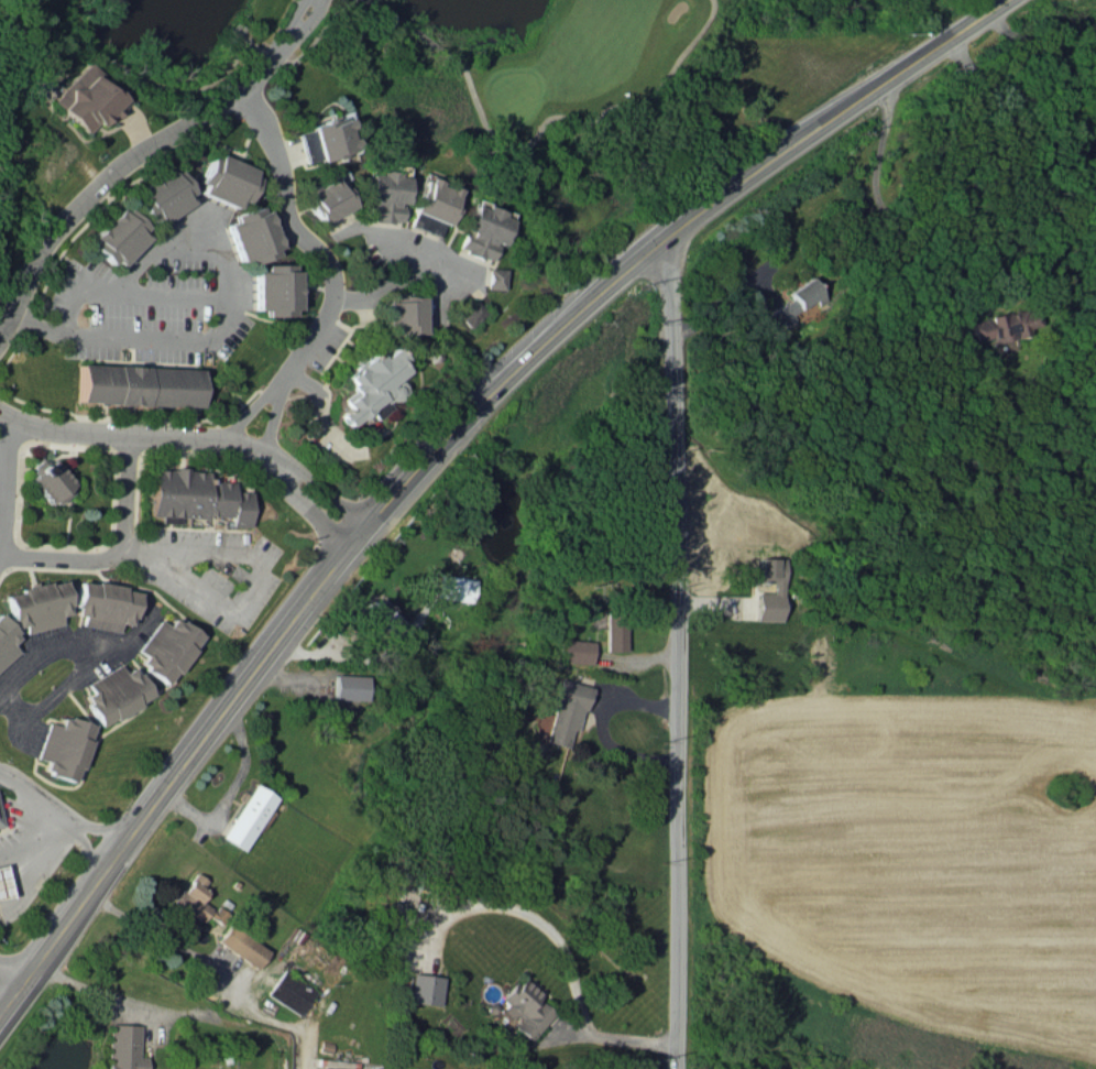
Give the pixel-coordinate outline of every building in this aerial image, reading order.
[(88,133),(105,115),(110,120),(129,100),(87,61),(52,100),(88,133)] [(354,151),(346,127),(350,126),(345,111),(307,124),(320,162),(354,151)] [(304,162),(317,158),(308,128),(295,132),(304,162)] [(200,192),(236,206),(239,199),(245,202),(257,170),(212,152),(200,182),(203,184),(200,192)] [(197,200),(174,166),(134,193),(156,227),(197,200)] [(407,176),(398,175),(398,172),(370,170),(365,219),(400,222),(402,202),(405,202),(407,176)] [(302,191),(319,223),(352,206),(335,174),(302,191)] [(442,237),(459,188),(424,176),(407,225),(442,237)] [(457,249),(491,261),(507,215),(473,203),(457,249)] [(239,260),(250,257),(251,262),(279,254),(265,204),(233,213),(235,221),(228,223),(239,260)] [(122,205),(90,240),(119,268),(152,234),(122,205)] [(254,270),(255,309),(264,309),(264,315),(295,315),(295,263),(263,263),(263,270),(254,270)] [(486,288),(503,288),(503,268),(487,268),(486,288)] [(795,319),(792,313),(815,299),(818,304),(826,299),(812,276),(788,291),(792,297),(769,311),(780,329),(795,319)] [(422,332),(421,312),(426,312),(426,294),(392,295),(392,300),(384,300),(385,334),(422,332)] [(468,326),(484,311),(472,297),(455,313),(468,326)] [(993,339),(1038,330),(1034,307),(968,320),(972,340),(992,336),(993,339)] [(347,426),(371,407),(399,396),(404,392),(402,386),(395,378),(404,370),(404,369),(398,352),(393,347),(390,348),(380,357),(376,351),(368,354),(363,358),(352,362),(354,366),(344,374),(346,377),(351,390),(342,397),(344,404),(347,408),(338,415),(347,426)] [(199,405),(200,368),(77,364),(75,402),(199,405)] [(49,506),(73,486),(47,454),(29,469),(33,473),(26,478),(49,506)] [(149,514),(229,516),(229,525),(248,525),(249,490),(232,490),(232,481),(206,480),(207,469),(150,468),(149,514)] [(753,619),(779,620),(781,558),(750,557),(749,581),(770,582),(770,592),(754,591),(753,619)] [(437,596),(473,602),(477,579),(441,573),(437,596)] [(61,625),(59,614),(69,612),(63,580),(5,591),(12,627),(23,625),(25,632),(61,625)] [(81,625),(119,631),(120,623),(131,625),(137,589),(78,580),(73,614),(82,615),(81,625)] [(389,632),(403,617),(381,597),(367,612),(389,632)] [(603,651),(623,650),(622,618),(612,618),(612,613),(603,613),(603,651)] [(18,651),(10,643),(18,636),(0,616),(0,668),(18,651)] [(138,649),(145,654),(138,664),(168,684),(201,635),(172,616),(167,624),(159,618),(138,649)] [(591,640),(559,639),(558,662),(590,663),(591,640)] [(86,683),(91,691),(82,695),(99,726),(151,697),(134,665),(123,671),(120,665),(86,683)] [(366,675),(334,674),(333,698),(366,699),(366,675)] [(545,741),(568,746),(571,728),(579,730),(589,685),(558,679),(545,741)] [(534,732),(546,734),(549,713),(537,711),(534,732)] [(47,721),(36,757),(46,760),(42,772),(75,782),(92,724),(61,715),(58,724),(47,721)] [(221,837),(244,850),(276,796),(253,782),(221,837)] [(10,896),(4,864),(0,865),(0,898),(10,896)] [(208,880),(191,871),(172,904),(201,921),(209,907),(197,899),(208,880)] [(224,911),(210,906),(207,917),(221,921),(224,911)] [(216,939),(254,968),(267,951),(230,922),(216,939)] [(297,1015),(313,991),(282,970),(266,993),(297,1015)] [(437,1003),(439,975),(407,973),(406,1002),(437,1003)] [(499,999),(505,1004),(500,1009),(512,1020),(509,1024),(528,1040),(552,1013),(535,999),(539,994),(519,976),(499,999)] [(107,1023),(106,1068),(144,1068),(145,1056),(137,1056),(138,1024),(107,1023)]
